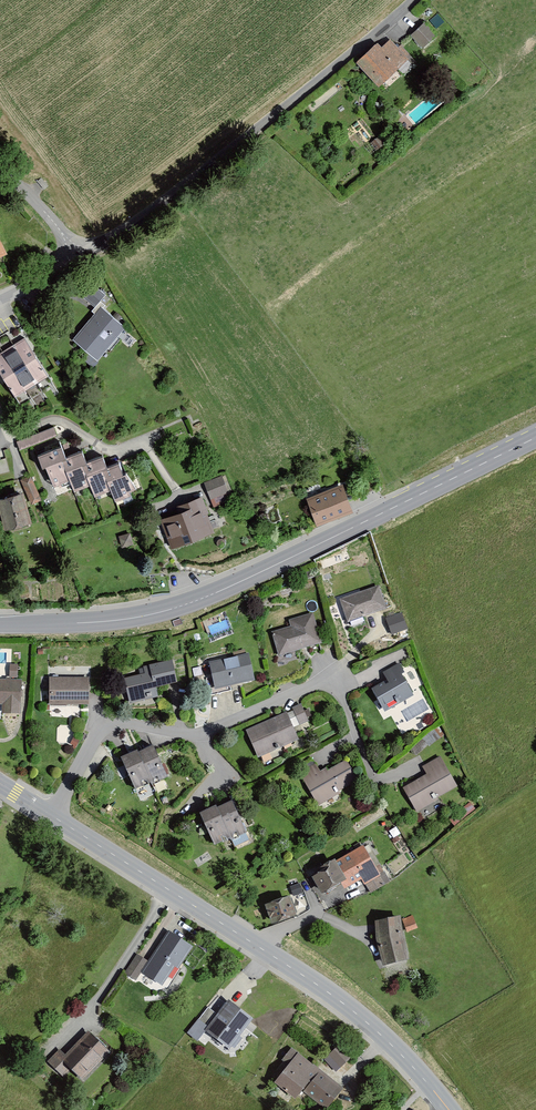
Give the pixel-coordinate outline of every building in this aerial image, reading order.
[(423,25),(410,38),(424,52),(437,38),(423,25)] [(376,90),(408,61),(390,41),(380,50),(376,46),(354,66),(376,90)] [(83,295),(95,306),(106,293),(95,283),(83,295)] [(72,342),(96,363),(124,331),(100,310),(72,342)] [(24,343),(13,350),(34,386),(46,379),(24,343)] [(13,350),(1,357),(23,393),(34,386),(13,350)] [(0,358),(0,381),(12,400),(23,393),(1,357),(0,358)] [(36,456),(49,490),(67,483),(72,493),(88,487),(93,499),(109,492),(113,503),(121,500),(123,506),(130,503),(127,494),(131,493),(121,465),(113,468),(106,471),(102,460),(93,464),(84,467),(80,456),(72,459),(64,462),(58,447),(47,452),(36,456)] [(31,503),(42,499),(34,477),(23,480),(31,503)] [(205,485),(211,501),(228,494),(222,478),(205,485)] [(315,530),(352,515),(340,487),(303,502),(315,530)] [(1,533),(30,526),(22,495),(0,501),(0,529),(1,533)] [(171,551),(212,535),(205,516),(207,515),(201,499),(179,507),(182,514),(159,523),(171,551)] [(346,626),(385,613),(378,589),(338,601),(346,626)] [(390,634),(407,629),(403,612),(385,617),(390,634)] [(277,659),(320,647),(311,616),(288,623),(290,629),(270,635),(277,659)] [(213,693),(252,685),(246,657),(207,665),(213,693)] [(153,691),(175,687),(170,663),(138,670),(139,677),(124,680),(129,705),(154,700),(153,691)] [(383,714),(412,698),(402,678),(405,677),(397,664),(380,674),(385,684),(371,692),(383,714)] [(47,707),(85,708),(85,680),(47,680),(47,707)] [(19,717),(19,682),(0,681),(0,707),(1,707),(1,717),(19,717)] [(257,760),(298,742),(293,732),(309,725),(301,707),(244,732),(257,760)] [(134,792),(149,784),(152,789),(166,781),(150,750),(143,753),(136,757),(134,753),(126,758),(118,762),(134,792)] [(415,814),(456,789),(438,758),(421,768),(426,776),(401,790),(415,814)] [(318,807),(359,784),(346,760),(305,783),(318,807)] [(213,848),(228,840),(230,845),(245,837),(229,805),(222,809),(215,813),(213,809),(205,813),(197,817),(213,848)] [(308,874),(319,898),(341,886),(344,891),(361,883),(363,887),(381,879),(363,848),(333,865),(332,862),(308,874)] [(263,908),(270,928),(296,919),(289,899),(263,908)] [(402,921),(407,935),(418,930),(414,916),(402,921)] [(382,969),(406,963),(401,943),(399,919),(374,924),(376,949),(382,969)] [(177,971),(190,950),(168,933),(147,963),(136,955),(125,972),(122,970),(99,1003),(106,1008),(126,979),(135,984),(141,975),(160,989),(173,969),(177,971)] [(228,1054),(251,1023),(224,1004),(202,1035),(228,1054)] [(82,1087),(109,1055),(84,1034),(64,1057),(57,1051),(44,1066),(62,1082),(69,1075),(82,1087)] [(324,1062),(336,1073),(350,1058),(338,1047),(324,1062)] [(291,1050),(281,1062),(288,1068),(273,1087),(294,1103),(302,1093),(323,1109),(329,1109),(344,1092),(291,1050)]
